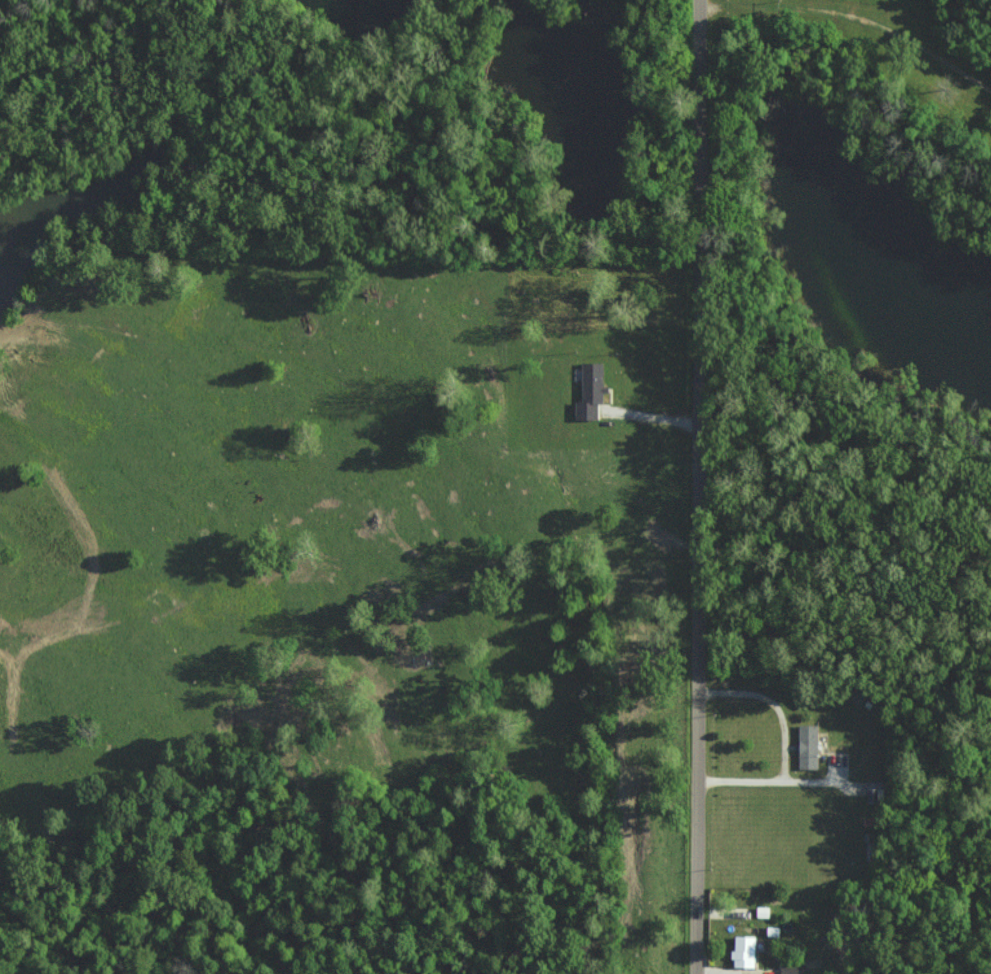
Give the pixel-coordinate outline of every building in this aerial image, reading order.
[(605,387),(606,363),(584,363),(583,402),(578,402),(577,420),(603,421),(604,395),(611,396),(612,387),(605,387)] [(795,768),(815,768),(816,724),(796,724),(795,768)] [(752,967),(752,935),(730,935),(730,966),(752,967)]
